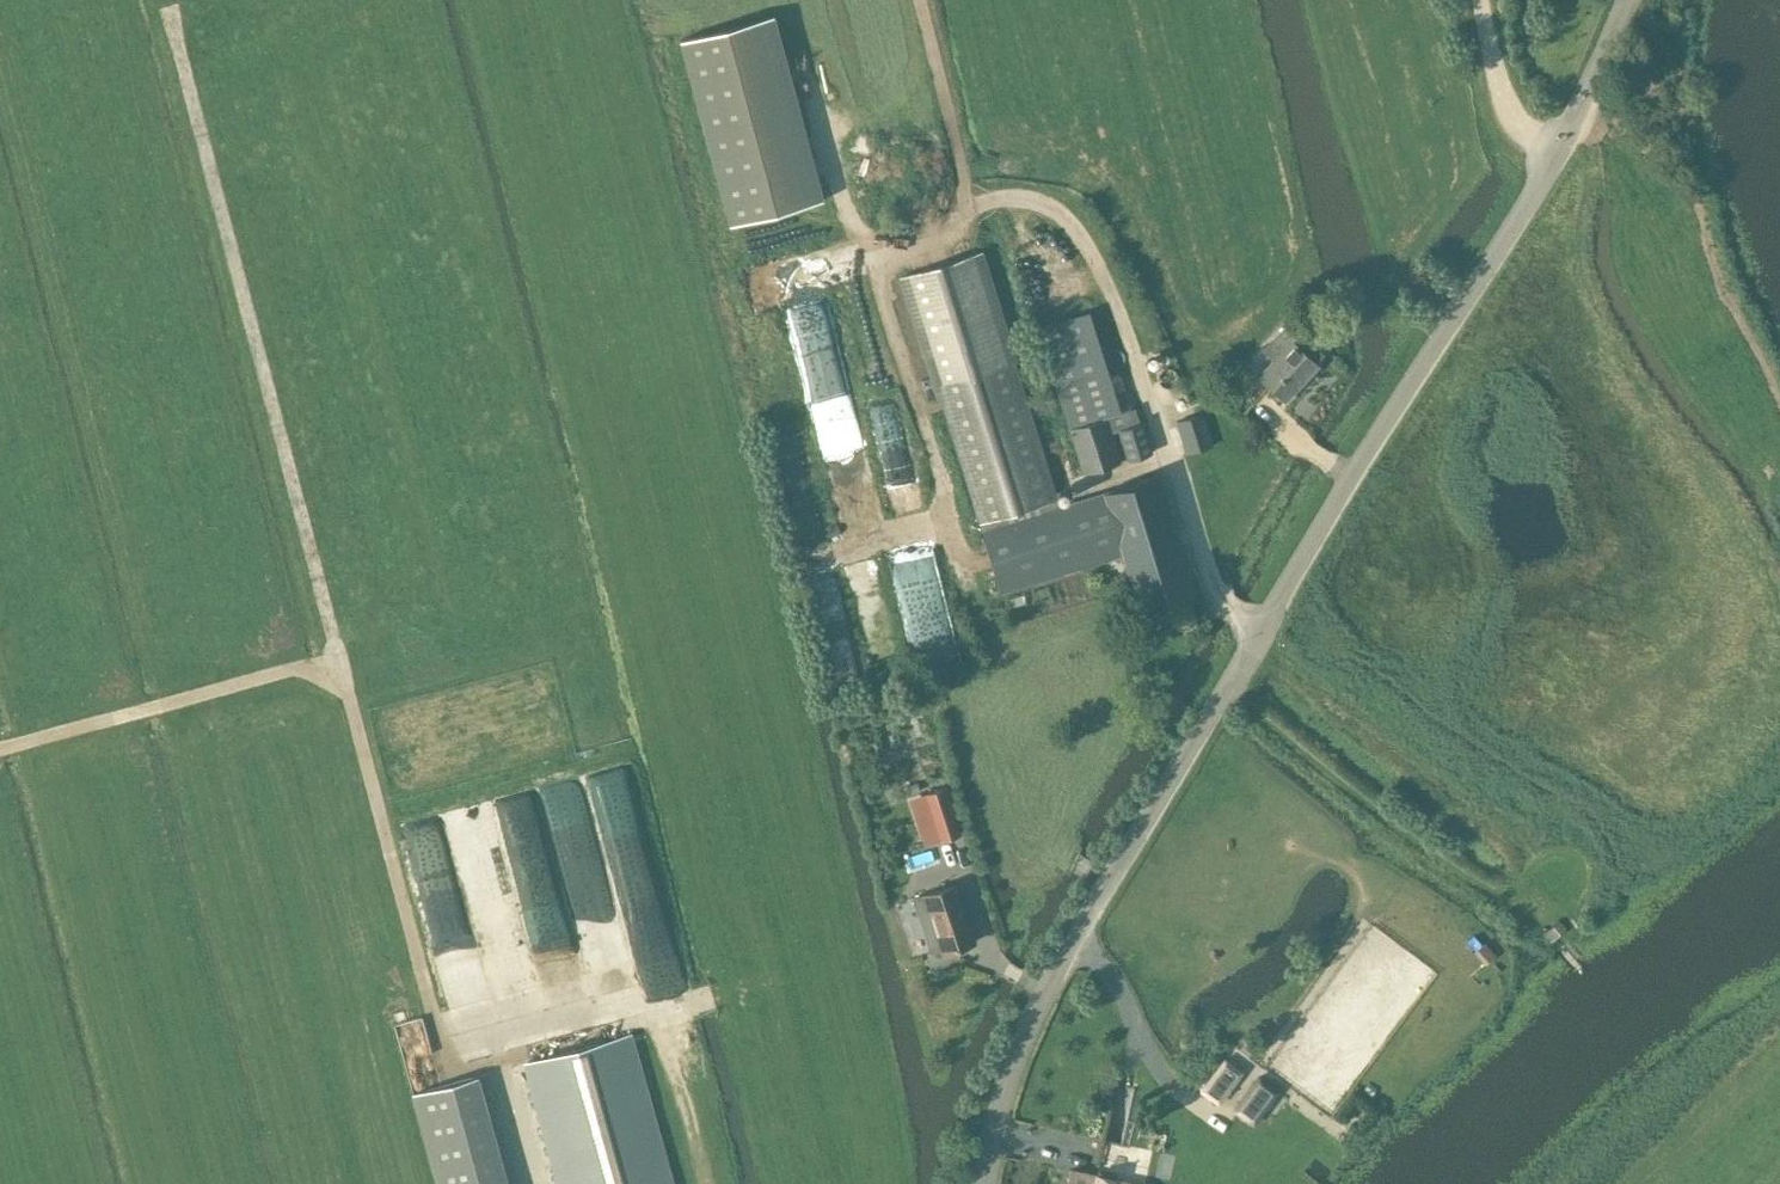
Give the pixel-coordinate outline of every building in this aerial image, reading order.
[(979,524),(980,524),(982,531),(1059,506),(1057,499),(1058,499),(980,250),(901,274),(979,524)] [(1300,330),(1291,340),(1258,376),(1285,401),(1318,365),(1315,362),(1324,352),(1300,330)] [(1130,408),(1107,416),(1112,431),(1118,429),(1128,460),(1153,452),(1143,421),(1140,422),(1135,407),(1130,408)] [(1177,421),(1187,454),(1214,446),(1204,413),(1177,421)] [(1107,416),(1069,428),(1083,475),(1121,463),(1112,431),(1107,416)] [(1103,491),(1059,506),(982,531),(981,531),(1000,593),(1122,554),(1138,608),(1194,591),(1160,476),(1104,492),(1103,491)] [(890,783),(887,773),(869,779),(873,790),(890,783)] [(926,795),(940,838),(960,832),(946,789),(926,795)] [(931,951),(942,947),(943,952),(973,943),(955,885),(914,898),(931,951)] [(632,1032),(524,1062),(558,1183),(673,1183),(632,1032)] [(1225,1059),(1201,1090),(1219,1103),(1242,1072),(1225,1059)] [(478,1076),(412,1094),(437,1183),(509,1183),(478,1076)] [(1254,1122),(1278,1090),(1259,1076),(1234,1108),(1254,1122)] [(1097,1175),(1070,1169),(1067,1183),(1137,1183),(1115,1179),(1115,1178),(1097,1174),(1097,1175)]
